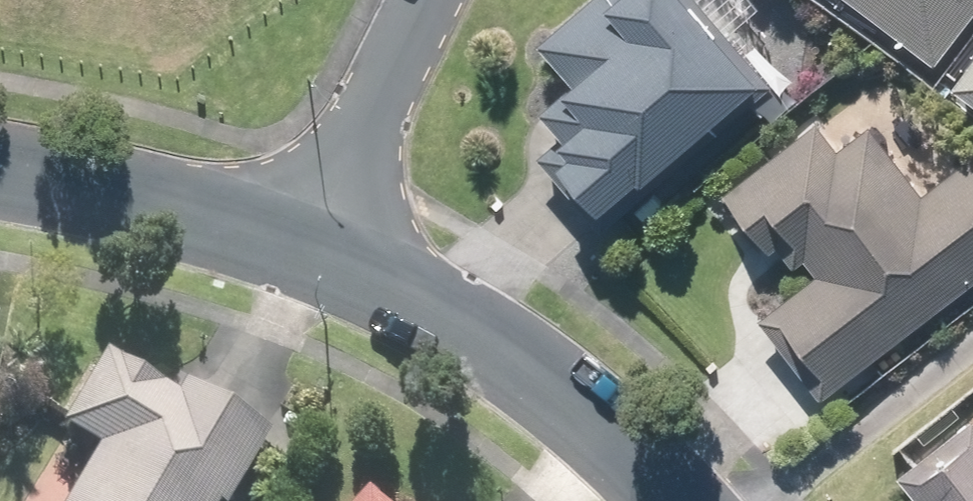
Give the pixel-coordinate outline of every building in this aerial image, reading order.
[(695,0),(594,0),(536,48),(568,86),(537,111),(567,147),(553,158),(608,224),(769,88),(695,0)] [(942,64),(972,23),(972,0),(858,0),(942,64)] [(958,88),(972,100),(972,68),(958,88)] [(920,199),(866,128),(838,149),(815,120),(718,195),(764,254),(780,242),(797,263),(805,257),(820,276),(767,317),(828,397),(972,285),(972,158),(920,199)] [(268,440),(182,389),(175,402),(103,359),(60,432),(97,454),(69,500),(231,500),(268,440)] [(901,483),(915,500),(972,500),(972,428),(901,483)]
